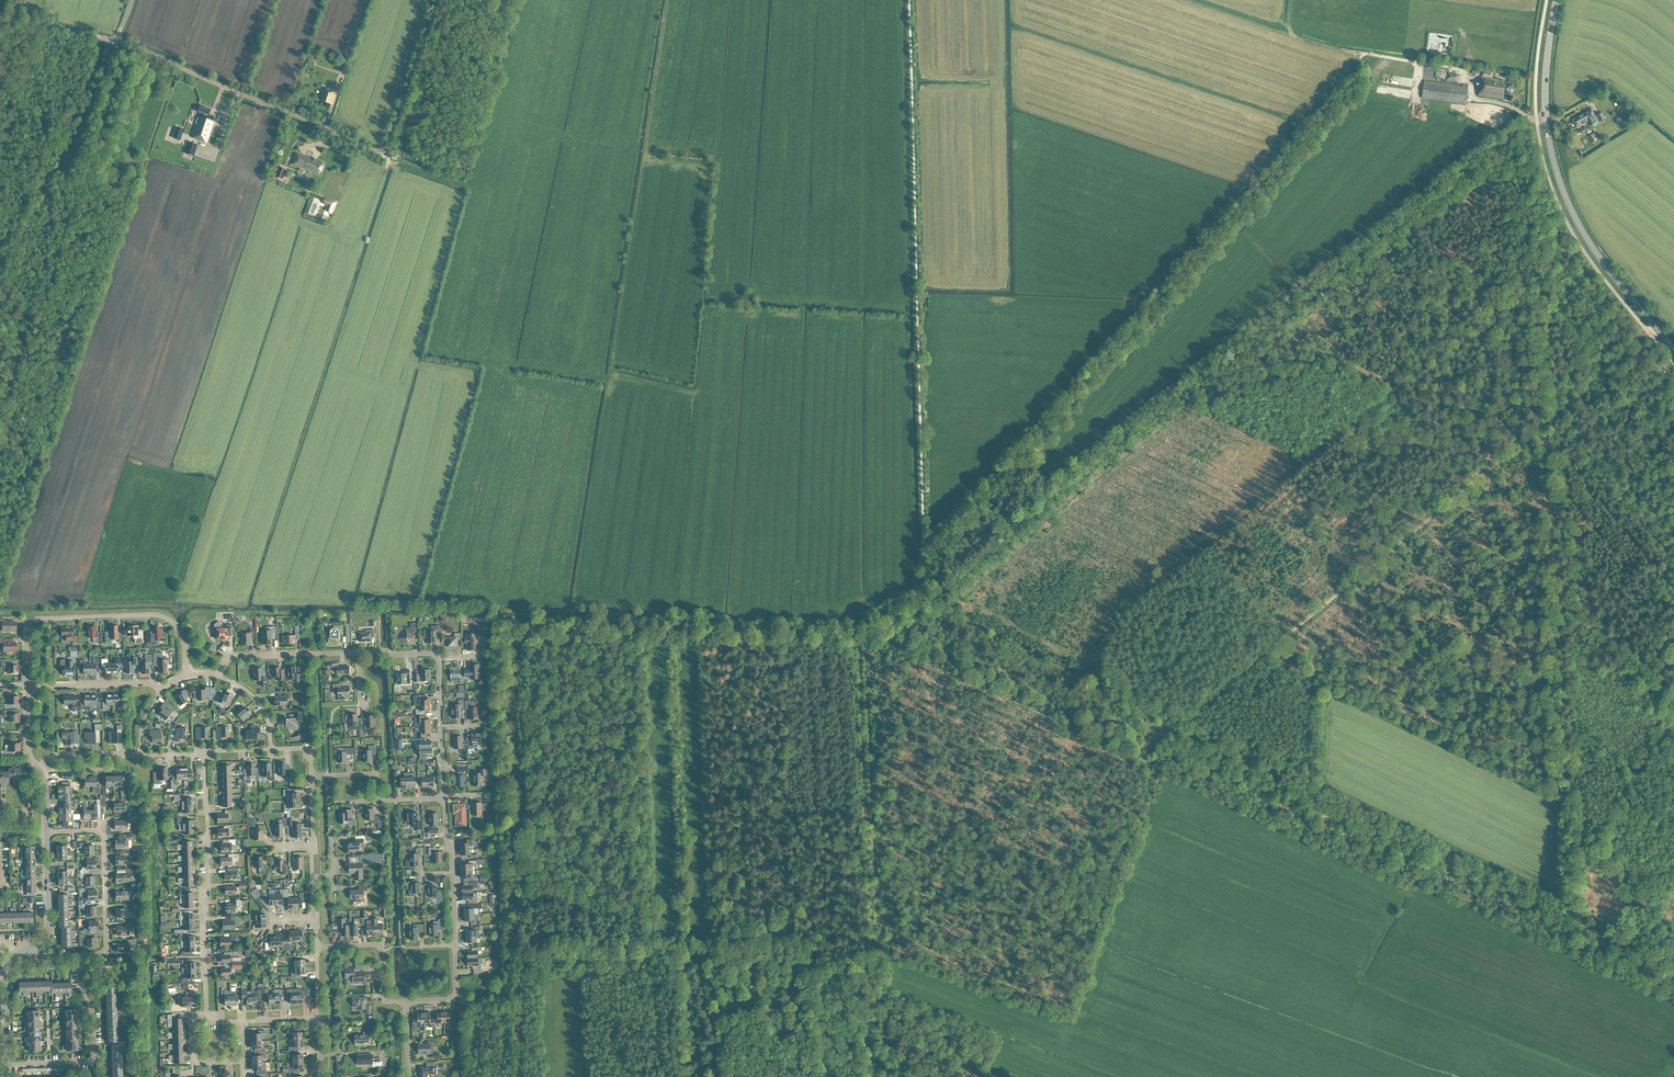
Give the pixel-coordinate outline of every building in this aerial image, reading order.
[(340,70),(347,73),(349,64),(343,62),(340,70)] [(1447,75),(1446,71),(1443,69),(1439,69),(1436,73),(1435,77),(1438,80),(1442,81),(1446,79),(1447,75)] [(1512,98),(1514,84),(1505,82),(1505,81),(1492,79),(1493,72),(1482,70),(1481,77),(1481,82),(1480,82),(1478,95),(1511,100),(1512,98)] [(1446,80),(1458,83),(1459,76),(1448,73),(1446,80)] [(1465,104),(1467,90),(1468,87),(1424,81),(1422,98),(1465,104)] [(333,104),(337,92),(324,88),(320,100),(325,102),(324,106),(329,108),(330,104),(333,104)] [(200,112),(191,137),(206,143),(215,118),(209,115),(211,109),(200,105),(198,112),(200,112)] [(1582,115),(1586,123),(1588,122),(1590,126),(1598,121),(1591,109),(1582,115)] [(1600,122),(1606,119),(1603,112),(1596,116),(1600,122)] [(1581,126),(1586,123),(1582,115),(1576,118),(1581,126)] [(1577,128),(1581,126),(1576,118),(1572,120),(1577,128)] [(183,130),(177,128),(177,127),(173,138),(179,140),(183,130)] [(1590,136),(1594,142),(1599,139),(1596,133),(1590,136)] [(196,145),(189,143),(186,153),(193,156),(196,145)] [(298,154),(294,164),(320,174),(323,163),(298,154)] [(283,179),(287,170),(279,167),(275,176),(283,179)] [(336,202),(326,198),(324,204),(329,206),(327,210),(333,212),(336,202)] [(8,622),(8,621),(2,621),(3,631),(15,631),(16,634),(16,622),(8,622)] [(223,628),(221,626),(222,624),(221,623),(219,622),(218,622),(216,623),(215,624),(214,625),(214,627),(217,627),(217,629),(216,629),(216,632),(214,634),(216,636),(216,639),(219,639),(222,641),(224,639),(227,639),(227,636),(228,634),(229,635),(233,635),(232,624),(226,625),(226,628),(223,628)] [(409,644),(413,640),(413,636),(412,635),(412,632),(416,632),(415,623),(410,623),(411,627),(405,628),(406,631),(399,638),(405,644),(407,642),(409,644)] [(342,637),(342,634),(342,625),(334,626),(335,628),(333,628),(331,629),(331,631),(330,633),(330,635),(331,638),(328,638),(328,643),(340,642),(340,637),(342,637)] [(440,634),(440,625),(431,626),(432,631),(428,631),(428,630),(427,629),(424,629),(423,631),(424,638),(427,638),(427,643),(436,643),(436,634),(440,634)] [(99,636),(96,636),(95,626),(88,627),(88,638),(93,637),(93,643),(99,643),(99,636)] [(117,633),(117,626),(110,626),(110,631),(105,632),(105,633),(105,634),(105,643),(111,643),(111,639),(118,639),(118,642),(121,642),(121,633),(117,633)] [(138,630),(138,626),(128,626),(128,636),(133,636),(133,641),(135,640),(135,643),(143,643),(143,630),(138,630)] [(262,644),(264,644),(272,644),(272,638),(276,638),(276,626),(269,626),(269,630),(261,631),(262,644)] [(299,638),(299,633),(298,626),(295,626),(295,635),(290,635),(290,634),(286,634),(286,635),(281,636),(282,636),(282,643),(282,644),(296,643),(295,643),(295,638),(299,638)] [(73,633),(73,627),(61,628),(62,636),(66,636),(66,641),(71,641),(71,639),(77,639),(77,633),(73,633)] [(151,634),(151,632),(146,632),(146,646),(158,646),(158,637),(161,637),(161,630),(157,630),(157,627),(152,627),(152,634),(151,634)] [(477,649),(477,635),(481,635),(481,627),(474,627),(475,634),(467,634),(467,639),(464,639),(464,643),(467,643),(467,649),(477,649)] [(254,639),(254,630),(249,631),(249,633),(240,633),(241,633),(241,645),(238,645),(251,645),(250,639),(254,639)] [(359,642),(372,641),(371,637),(375,637),(374,630),(366,630),(366,632),(359,632),(359,642)] [(448,647),(457,647),(457,640),(461,640),(460,633),(454,633),(454,637),(447,637),(448,647)] [(6,639),(0,639),(0,643),(3,643),(3,652),(16,651),(16,642),(6,642),(6,639)] [(162,653),(154,653),(154,663),(158,663),(159,672),(167,672),(167,663),(168,663),(168,657),(162,657),(162,653)] [(149,672),(148,662),(152,662),(152,655),(145,655),(145,661),(140,661),(140,666),(141,666),(141,673),(149,672)] [(125,673),(133,673),(133,665),(137,665),(137,657),(130,657),(130,661),(125,662),(125,673)] [(90,674),(96,674),(96,666),(99,666),(99,658),(92,658),(92,663),(89,663),(90,674)] [(67,661),(67,659),(61,659),(60,661),(60,667),(63,667),(63,675),(74,674),(74,666),(73,666),(73,661),(67,661)] [(90,674),(89,663),(86,663),(85,659),(79,660),(80,667),(83,666),(83,674),(90,674)] [(111,673),(111,663),(107,663),(107,659),(101,659),(101,666),(105,666),(105,674),(111,673)] [(111,663),(111,673),(118,673),(117,666),(121,665),(121,659),(115,659),(115,663),(111,663)] [(14,665),(11,662),(11,661),(3,661),(4,668),(8,668),(8,673),(12,673),(12,672),(14,672),(14,673),(18,673),(18,665),(14,665)] [(480,678),(479,665),(470,665),(470,670),(465,670),(465,677),(471,676),(471,679),(480,678)] [(290,667),(289,666),(288,667),(287,668),(286,670),(287,671),(288,679),(293,679),(293,682),(300,682),(300,674),(295,674),(295,667),(290,667)] [(349,666),(335,667),(335,669),(338,669),(338,674),(344,674),(344,676),(349,675),(349,666)] [(281,670),(281,667),(270,668),(271,677),(277,677),(277,680),(284,680),(284,669),(281,670)] [(459,671),(459,667),(450,667),(451,681),(460,680),(460,683),(464,683),(464,676),(460,676),(460,670),(459,671)] [(262,678),(262,669),(253,669),(253,670),(253,676),(254,676),(254,680),(259,680),(260,686),(266,685),(266,678),(262,678)] [(431,681),(430,669),(421,670),(421,676),(419,676),(419,674),(414,674),(415,682),(419,682),(419,680),(421,680),(421,681),(431,681)] [(397,684),(411,684),(410,670),(403,670),(404,673),(397,674),(397,684)] [(341,687),(341,684),(333,684),(333,689),(333,693),(338,692),(338,700),(345,699),(345,695),(350,695),(350,687),(341,687)] [(212,700),(214,688),(206,686),(206,687),(203,687),(203,690),(198,690),(198,691),(193,691),(195,699),(198,699),(198,701),(207,700),(212,700)] [(181,691),(182,694),(176,697),(180,705),(188,701),(186,698),(189,697),(185,689),(181,691)] [(222,693),(218,702),(229,706),(233,695),(229,693),(228,696),(222,693)] [(275,706),(287,706),(286,699),(291,699),(290,693),(284,693),(284,696),(274,697),(275,706)] [(106,705),(112,705),(112,694),(106,694),(106,702),(102,702),(103,710),(106,710),(106,705)] [(112,694),(112,705),(118,705),(119,710),(122,710),(122,702),(118,702),(118,694),(112,694)] [(75,703),(75,695),(71,695),(71,696),(64,696),(64,705),(72,704),(72,711),(79,711),(79,703),(75,703)] [(84,710),(90,710),(90,695),(84,695),(84,703),(80,703),(81,710),(84,710)] [(90,695),(90,710),(97,710),(97,709),(100,709),(100,702),(97,702),(96,695),(90,695)] [(420,705),(430,705),(430,698),(427,699),(427,695),(413,695),(414,705),(420,705)] [(4,708),(12,708),(12,704),(19,704),(19,696),(8,696),(8,704),(4,704),(4,708)] [(461,717),(461,707),(464,707),(464,699),(458,700),(459,705),(451,705),(451,710),(452,710),(452,718),(461,717)] [(162,709),(158,714),(166,720),(171,712),(177,716),(178,714),(174,708),(168,701),(165,705),(163,703),(160,707),(162,709)] [(474,707),(473,701),(465,701),(466,709),(469,709),(470,719),(478,719),(478,707),(474,707)] [(247,711),(242,705),(234,711),(242,721),(252,714),(249,710),(247,711)] [(430,705),(420,705),(420,708),(416,710),(416,715),(425,715),(425,711),(430,711),(430,705)] [(12,713),(12,710),(4,710),(4,717),(8,717),(8,722),(13,722),(12,721),(15,721),(19,721),(19,713),(12,713)] [(290,729),(292,727),(297,726),(296,722),(302,721),(301,712),(297,712),(297,714),(293,714),(294,718),(285,719),(286,727),(288,727),(290,729)] [(358,718),(358,714),(349,714),(348,715),(347,715),(346,715),(346,716),(345,718),(346,719),(346,720),(348,721),(349,721),(350,726),(350,729),(361,729),(361,733),(362,733),(362,718),(358,718)] [(374,717),(374,716),(367,716),(367,724),(363,724),(364,732),(367,731),(367,727),(375,727),(375,724),(376,723),(377,723),(378,722),(378,721),(378,720),(378,719),(377,718),(376,717),(374,717)] [(423,720),(423,716),(416,716),(416,722),(415,722),(415,727),(431,727),(431,720),(423,720)] [(220,723),(216,723),(216,740),(221,740),(221,737),(228,737),(227,726),(220,727),(220,723)] [(87,739),(87,744),(93,744),(93,743),(100,743),(100,744),(100,730),(102,730),(102,724),(94,724),(95,732),(87,732),(84,732),(84,739),(87,739)] [(178,728),(178,724),(174,724),(171,729),(169,739),(174,739),(174,741),(179,741),(179,738),(187,738),(187,728),(178,728)] [(117,731),(109,732),(109,743),(115,743),(115,742),(122,742),(122,743),(122,729),(121,725),(116,725),(116,730),(117,731)] [(256,727),(255,725),(250,725),(250,731),(246,731),(246,740),(249,740),(249,742),(254,742),(254,740),(257,740),(257,732),(259,732),(259,727),(256,727)] [(201,740),(201,738),(207,738),(207,727),(195,727),(196,741),(201,740)] [(426,733),(431,733),(431,727),(415,727),(415,734),(416,734),(416,737),(426,737),(426,733)] [(161,742),(161,730),(149,730),(149,735),(152,735),(152,742),(161,742)] [(78,744),(78,731),(73,731),(73,733),(62,733),(62,738),(65,738),(65,744),(71,744),(78,743),(78,744)] [(482,739),(482,738),(483,738),(482,733),(471,733),(471,738),(468,738),(469,748),(469,747),(469,749),(468,749),(468,755),(470,755),(471,754),(472,753),(473,752),(474,751),(474,750),(474,749),(473,746),(477,746),(477,745),(484,744),(484,739),(482,739)] [(454,749),(460,748),(461,752),(467,752),(467,744),(462,744),(462,736),(452,736),(453,740),(454,741),(454,749)] [(418,749),(432,748),(432,744),(433,743),(432,743),(432,741),(427,741),(427,738),(419,738),(419,740),(420,741),(420,745),(418,747),(418,749)] [(20,751),(20,743),(15,743),(15,744),(13,744),(13,743),(9,743),(9,748),(5,748),(5,755),(13,755),(13,751),(20,751)] [(367,750),(364,750),(364,762),(372,762),(372,758),(377,757),(376,754),(376,746),(372,746),(372,745),(366,745),(366,748),(367,748),(367,750)] [(338,752),(339,759),(339,763),(347,763),(346,759),(346,755),(354,755),(353,748),(343,748),(344,752),(338,752)] [(432,748),(418,749),(418,751),(420,753),(420,757),(432,756),(432,754),(433,753),(432,753),(432,748)] [(286,771),(286,763),(277,763),(278,775),(283,775),(283,778),(289,777),(289,771),(286,771)] [(454,776),(454,783),(457,783),(457,787),(464,786),(464,780),(465,780),(465,775),(464,775),(464,771),(467,771),(467,766),(466,763),(457,764),(457,766),(458,771),(459,776),(456,776),(454,776)] [(251,765),(251,764),(247,764),(247,771),(243,771),(243,783),(251,783),(251,778),(249,778),(249,775),(257,775),(257,768),(254,768),(254,765),(251,765)] [(270,773),(270,764),(262,764),(262,776),(270,776),(270,781),(274,781),(274,773),(270,773)] [(8,772),(9,779),(12,779),(12,781),(13,781),(13,782),(14,783),(14,784),(15,784),(16,784),(16,783),(17,783),(17,782),(17,780),(18,780),(18,779),(21,779),(21,768),(17,768),(17,766),(12,766),(12,768),(8,768),(8,772)] [(153,784),(162,784),(162,780),(167,779),(167,768),(158,769),(158,772),(153,772),(153,784)] [(177,780),(183,779),(183,768),(176,768),(176,776),(172,776),(173,783),(177,783),(177,780)] [(183,768),(183,779),(187,779),(187,782),(192,781),(192,778),(191,778),(190,768),(183,768)] [(487,775),(486,769),(480,769),(480,773),(473,773),(473,781),(473,786),(479,786),(479,785),(483,785),(483,775),(487,775)] [(8,772),(4,772),(4,770),(3,770),(0,770),(0,784),(1,784),(1,786),(1,787),(2,787),(3,788),(3,787),(4,787),(4,786),(4,784),(5,784),(5,783),(9,783),(9,779),(8,772)] [(428,787),(428,777),(424,777),(424,772),(418,772),(418,782),(422,782),(422,787),(428,787)] [(96,786),(96,777),(89,777),(89,779),(85,779),(85,786),(93,786),(93,790),(96,790),(96,793),(100,793),(100,786),(96,786)] [(58,793),(68,793),(68,789),(70,789),(70,782),(62,782),(62,786),(58,786),(58,793)] [(125,790),(121,790),(121,799),(125,799),(128,799),(131,799),(131,789),(128,789),(128,790),(125,790)] [(286,800),(298,800),(297,793),(290,793),(290,789),(283,790),(283,796),(286,796),(286,800)] [(70,801),(70,800),(70,797),(71,797),(72,793),(68,793),(58,793),(58,800),(62,800),(62,804),(75,803),(75,801),(70,801)] [(185,798),(185,794),(174,795),(174,803),(178,802),(178,806),(181,805),(193,805),(192,798),(185,798)] [(128,803),(128,799),(125,799),(121,799),(119,799),(119,803),(114,803),(114,811),(125,811),(124,803),(128,803)] [(298,800),(286,800),(287,805),(284,805),(284,811),(291,811),(291,807),(298,807),(298,800)] [(488,803),(481,804),(481,802),(472,803),(473,815),(482,815),(482,810),(488,810),(488,803)] [(59,814),(69,814),(71,814),(71,806),(75,806),(75,803),(62,804),(62,808),(59,808),(59,814)] [(90,820),(90,810),(86,810),(86,804),(83,804),(80,804),(80,810),(83,810),(84,820),(90,820)] [(467,826),(466,804),(453,805),(454,813),(457,813),(458,818),(456,818),(456,826),(467,826)] [(178,816),(186,816),(188,816),(188,812),(193,812),(193,805),(181,805),(182,812),(178,813),(178,816)] [(378,816),(374,814),(374,809),(366,809),(366,820),(371,820),(372,823),(378,823),(378,829),(382,829),(382,816),(378,816)] [(217,822),(228,821),(228,815),(232,815),(231,810),(224,810),(225,814),(217,814),(217,822)] [(352,812),(352,810),(344,810),(344,813),(339,813),(340,824),(348,823),(348,825),(356,825),(356,812),(352,812)] [(417,817),(416,812),(407,812),(407,819),(405,819),(406,824),(413,824),(413,828),(420,828),(420,817),(417,817)] [(437,828),(437,825),(438,825),(438,813),(430,814),(430,825),(432,825),(432,828),(429,828),(429,833),(438,833),(438,828),(437,828)] [(71,814),(69,814),(59,814),(59,821),(61,821),(61,825),(74,825),(74,819),(71,819),(71,814)] [(179,827),(193,827),(193,820),(183,821),(183,818),(177,818),(177,825),(179,825),(179,827)] [(292,824),(292,818),(288,818),(288,826),(292,826),(292,838),(302,837),(301,824),(292,824)] [(278,824),(274,824),(275,836),(279,836),(279,835),(283,835),(282,827),(286,827),(285,819),(278,819),(278,824)] [(127,823),(127,820),(122,820),(122,821),(114,821),(114,830),(127,829),(130,829),(130,823),(127,823)] [(218,836),(228,836),(228,831),(232,831),(232,825),(225,825),(225,829),(217,829),(218,836)] [(254,840),(261,840),(261,835),(266,834),(266,825),(258,826),(258,830),(254,830),(254,840)] [(115,849),(128,848),(128,840),(131,840),(130,834),(118,834),(119,840),(115,840),(115,849)] [(235,845),(235,839),(228,839),(228,843),(220,843),(220,851),(237,850),(236,845),(235,845)] [(354,853),(354,850),(360,850),(360,846),(364,845),(364,839),(356,839),(356,843),(348,843),(349,850),(350,853),(354,853)] [(461,849),(473,848),(473,845),(476,845),(475,839),(464,840),(464,843),(461,843),(461,849)] [(35,846),(33,846),(33,842),(21,842),(21,850),(25,849),(25,853),(35,853),(35,846)] [(88,846),(88,842),(79,842),(79,848),(84,848),(84,855),(94,854),(94,845),(88,846)] [(436,852),(435,847),(429,848),(429,855),(432,855),(432,863),(441,862),(441,852),(436,852)] [(406,868),(416,867),(416,866),(419,866),(419,855),(423,855),(423,848),(418,848),(418,849),(416,849),(416,854),(410,854),(410,860),(406,860),(406,868)] [(461,855),(469,855),(470,858),(477,858),(477,854),(471,855),(471,849),(461,849),(461,855)] [(115,864),(126,864),(126,856),(130,856),(130,853),(120,853),(119,856),(115,856),(115,864)] [(221,865),(231,865),(231,864),(235,864),(235,854),(228,854),(228,858),(220,858),(221,865)] [(360,863),(349,863),(349,873),(355,873),(355,879),(363,879),(363,873),(363,863),(374,862),(384,862),(384,854),(373,854),(362,855),(361,856),(359,856),(360,863)] [(262,865),(262,856),(254,857),(255,870),(259,870),(259,875),(266,874),(266,871),(266,865),(262,865)] [(294,869),(303,869),(302,857),(293,857),(294,869)] [(82,873),(89,873),(88,870),(96,869),(96,859),(87,860),(87,867),(81,867),(82,873)] [(283,867),(283,860),(276,860),(276,864),(272,864),(272,870),(276,870),(276,871),(280,871),(281,874),(287,874),(286,867),(283,867)] [(462,871),(473,871),(473,866),(477,866),(477,860),(469,861),(469,864),(461,864),(462,871)] [(224,880),(232,879),(237,879),(236,873),(239,873),(239,868),(228,869),(228,873),(224,873),(224,880)] [(135,869),(125,869),(125,873),(115,873),(116,881),(120,881),(120,882),(131,882),(131,883),(135,883),(135,877),(133,877),(133,875),(135,875),(135,874),(137,874),(137,869),(135,869)] [(473,871),(462,871),(462,878),(464,878),(464,882),(469,882),(469,881),(477,880),(477,875),(473,875),(473,871)] [(81,873),(78,873),(78,878),(81,878),(81,881),(81,882),(85,882),(85,885),(95,885),(94,876),(89,876),(89,873),(82,873),(81,873)] [(421,892),(424,891),(424,884),(421,884),(420,883),(415,883),(414,880),(411,880),(410,881),(409,881),(408,882),(408,883),(407,883),(407,884),(407,885),(407,886),(407,889),(409,889),(409,896),(416,895),(416,893),(421,892)] [(463,893),(473,892),(473,888),(478,888),(477,881),(470,882),(470,885),(462,885),(463,893)] [(437,891),(436,890),(436,884),(428,885),(428,897),(430,896),(433,899),(438,899),(438,901),(443,901),(443,891),(437,891)] [(364,902),(364,891),(367,891),(367,886),(359,886),(359,890),(350,890),(351,899),(353,899),(354,902),(364,902)] [(116,900),(128,900),(128,899),(131,899),(134,893),(136,893),(136,887),(122,887),(122,891),(116,891),(116,900)] [(179,900),(193,900),(193,892),(190,893),(190,889),(179,889),(179,893),(178,894),(178,896),(179,897),(179,900)] [(281,897),(284,897),(284,889),(280,890),(280,894),(275,894),(275,905),(282,905),(281,897)] [(83,904),(89,904),(89,900),(97,900),(96,890),(88,890),(88,898),(82,898),(82,900),(78,900),(78,904),(83,904)] [(477,892),(473,892),(463,893),(463,900),(468,900),(468,903),(478,903),(478,896),(477,896),(477,892)] [(294,898),(294,909),(301,909),(301,901),(304,901),(303,893),(299,893),(299,898),(294,898)] [(230,914),(236,914),(236,906),(240,906),(240,899),(233,899),(233,903),(226,903),(227,907),(225,907),(225,912),(230,912),(230,914)] [(89,904),(83,904),(83,909),(85,909),(86,916),(96,916),(95,907),(90,907),(89,904)] [(116,917),(129,917),(129,911),(134,911),(134,904),(124,904),(124,908),(116,909),(116,917)] [(464,915),(475,914),(474,911),(478,911),(478,908),(474,908),(474,906),(475,906),(475,905),(475,904),(471,904),(471,908),(463,909),(464,915)] [(180,922),(194,922),(194,914),(190,915),(190,911),(180,911),(180,914),(179,914),(179,919),(180,919),(180,922)] [(223,930),(234,929),(234,926),(238,926),(238,917),(231,917),(231,921),(222,921),(223,930)] [(350,925),(351,936),(358,936),(358,926),(362,926),(362,918),(354,918),(354,925),(350,925)] [(351,936),(350,925),(346,925),(345,919),(338,919),(339,926),(342,926),(343,936),(350,936),(351,936)] [(367,935),(375,935),(374,919),(371,919),(371,920),(368,920),(367,921),(367,935)] [(374,919),(375,935),(383,934),(382,922),(381,920),(378,920),(378,919),(374,919)] [(430,936),(438,936),(438,930),(439,929),(444,929),(444,919),(439,919),(439,921),(434,921),(432,924),(430,924),(430,936)] [(79,935),(90,934),(90,931),(98,931),(97,921),(89,921),(89,929),(83,929),(82,929),(82,930),(79,930),(79,935)] [(266,921),(255,921),(255,922),(253,926),(253,925),(253,929),(252,930),(256,932),(257,930),(258,931),(259,930),(260,930),(262,927),(266,927),(266,921)] [(117,935),(129,935),(129,931),(133,930),(133,927),(136,927),(136,922),(126,922),(126,926),(117,926),(117,935)] [(410,939),(418,939),(418,933),(419,932),(423,932),(423,924),(414,924),(412,927),(410,927),(410,939)] [(472,930),(467,930),(467,937),(476,936),(479,936),(479,930),(481,930),(481,927),(472,927),(472,930)] [(295,931),(295,942),(300,941),(301,946),(305,945),(305,938),(302,938),(302,930),(295,931)] [(188,937),(188,933),(182,933),(180,933),(180,937),(184,937),(184,941),(181,941),(181,944),(194,944),(194,936),(188,937)] [(220,947),(231,946),(231,941),(238,941),(238,933),(231,934),(231,937),(224,937),(224,938),(220,938),(220,947)] [(90,934),(79,935),(79,940),(86,940),(87,947),(96,946),(96,938),(90,938),(90,934)] [(286,950),(286,943),(283,943),(283,935),(276,936),(276,947),(281,946),(282,951),(286,950)] [(117,952),(129,952),(129,948),(134,948),(134,944),(144,944),(143,939),(127,939),(127,943),(117,944),(117,952)] [(194,944),(181,944),(181,947),(184,947),(184,951),(183,951),(181,953),(181,955),(191,955),(191,951),(195,951),(194,944)] [(468,958),(478,958),(478,951),(482,951),(482,947),(474,947),(474,951),(467,951),(468,958)] [(231,955),(231,952),(232,952),(223,952),(224,952),(224,955),(220,955),(220,962),(230,962),(230,955),(231,955)] [(294,967),(304,967),(304,959),(298,960),(298,956),(296,956),(292,956),(290,956),(290,962),(294,962),(294,967)] [(478,958),(468,958),(468,966),(475,966),(475,969),(474,969),(474,973),(480,973),(480,964),(483,964),(483,963),(483,958),(478,958)] [(182,971),(195,970),(195,963),(190,963),(189,959),(174,960),(174,964),(185,963),(185,967),(181,967),(182,971)] [(304,967),(294,967),(294,971),(291,972),(291,978),(298,978),(298,974),(305,974),(304,967)] [(231,978),(231,975),(231,968),(220,969),(221,975),(225,975),(225,979),(224,979),(231,979),(231,978)] [(362,972),(362,968),(346,969),(346,977),(353,977),(353,982),(357,981),(357,980),(365,980),(365,972),(362,972)] [(195,970),(182,971),(182,973),(185,973),(185,978),(183,978),(181,980),(181,982),(192,982),(192,978),(195,977),(195,970)] [(246,1005),(252,1004),(252,991),(250,991),(250,995),(246,995),(246,984),(241,984),(241,1001),(246,1001),(246,1005)] [(116,987),(106,987),(106,995),(106,1003),(107,1018),(108,1045),(111,1045),(121,1044),(123,1044),(123,1041),(118,1041),(117,1026),(117,1022),(116,1002),(116,995),(118,994),(118,987),(116,987)] [(252,991),(252,1004),(258,1004),(258,997),(261,997),(261,988),(258,988),(258,991),(252,991)] [(274,1004),(274,994),(274,990),(272,990),(272,994),(268,994),(268,988),(264,988),(265,998),(263,998),(264,1002),(268,1002),(268,1004),(274,1004)] [(230,1005),(230,991),(224,989),(220,990),(221,998),(224,998),(224,1005),(230,1005)] [(274,994),(274,1004),(280,1004),(280,996),(283,996),(283,989),(274,989),(274,990),(274,994)] [(290,1003),(296,1003),(296,989),(286,989),(287,996),(290,996),(290,1003)] [(296,989),(296,1003),(302,1003),(302,995),(306,995),(306,989),(300,989),(296,989)] [(230,991),(230,1005),(236,1005),(236,997),(240,997),(240,990),(236,990),(236,991),(230,991)] [(182,1007),(189,1006),(189,993),(186,993),(186,996),(182,997),(182,996),(178,996),(178,1005),(181,1004),(182,1007)] [(367,1005),(366,997),(353,998),(353,1007),(358,1007),(358,1009),(365,1009),(365,1013),(371,1013),(370,1005),(367,1005)] [(441,1023),(444,1022),(444,1011),(437,1012),(437,1018),(434,1018),(435,1026),(441,1026),(441,1023)] [(444,1011),(444,1022),(448,1022),(448,1025),(454,1025),(454,1018),(451,1018),(450,1011),(444,1011)] [(421,1023),(424,1023),(424,1012),(418,1013),(418,1017),(413,1017),(413,1027),(421,1027),(421,1023)] [(424,1012),(424,1023),(428,1023),(428,1027),(434,1026),(434,1020),(431,1020),(430,1012),(424,1012)] [(173,1024),(182,1024),(182,1018),(174,1018),(174,1015),(167,1015),(168,1024),(173,1024)] [(364,1046),(364,1045),(370,1044),(369,1033),(371,1033),(371,1027),(364,1027),(364,1034),(355,1035),(356,1045),(360,1045),(360,1046),(364,1046)] [(292,1039),(302,1039),(301,1032),(300,1032),(300,1029),(288,1029),(288,1035),(292,1035),(292,1039)] [(251,1041),(261,1040),(261,1034),(265,1033),(265,1030),(258,1030),(258,1033),(251,1034),(251,1041)] [(288,1050),(298,1050),(298,1046),(302,1046),(302,1039),(292,1039),(292,1046),(288,1047),(288,1050)] [(255,1052),(265,1051),(265,1040),(261,1040),(251,1041),(252,1048),(254,1048),(255,1052)] [(436,1044),(435,1040),(427,1040),(427,1043),(418,1043),(418,1054),(434,1054),(433,1044),(436,1044)] [(111,1045),(112,1076),(122,1076),(121,1044),(111,1045)] [(293,1061),(302,1061),(302,1054),(298,1054),(298,1050),(288,1050),(289,1057),(292,1057),(293,1061)] [(252,1063),(262,1062),(262,1058),(266,1058),(266,1055),(268,1055),(267,1054),(272,1053),(272,1052),(268,1052),(267,1051),(265,1051),(255,1052),(255,1055),(252,1056),(252,1063)] [(373,1058),(372,1054),(358,1055),(358,1064),(372,1063),(372,1066),(381,1066),(381,1058),(373,1058)] [(289,1072),(296,1072),(296,1068),(303,1068),(302,1061),(293,1061),(293,1066),(289,1066),(289,1072)] [(257,1074),(266,1073),(266,1062),(262,1062),(252,1063),(252,1070),(257,1070),(257,1074)] [(427,1074),(436,1073),(436,1062),(426,1062),(427,1066),(420,1066),(420,1076),(427,1076),(427,1074)]
